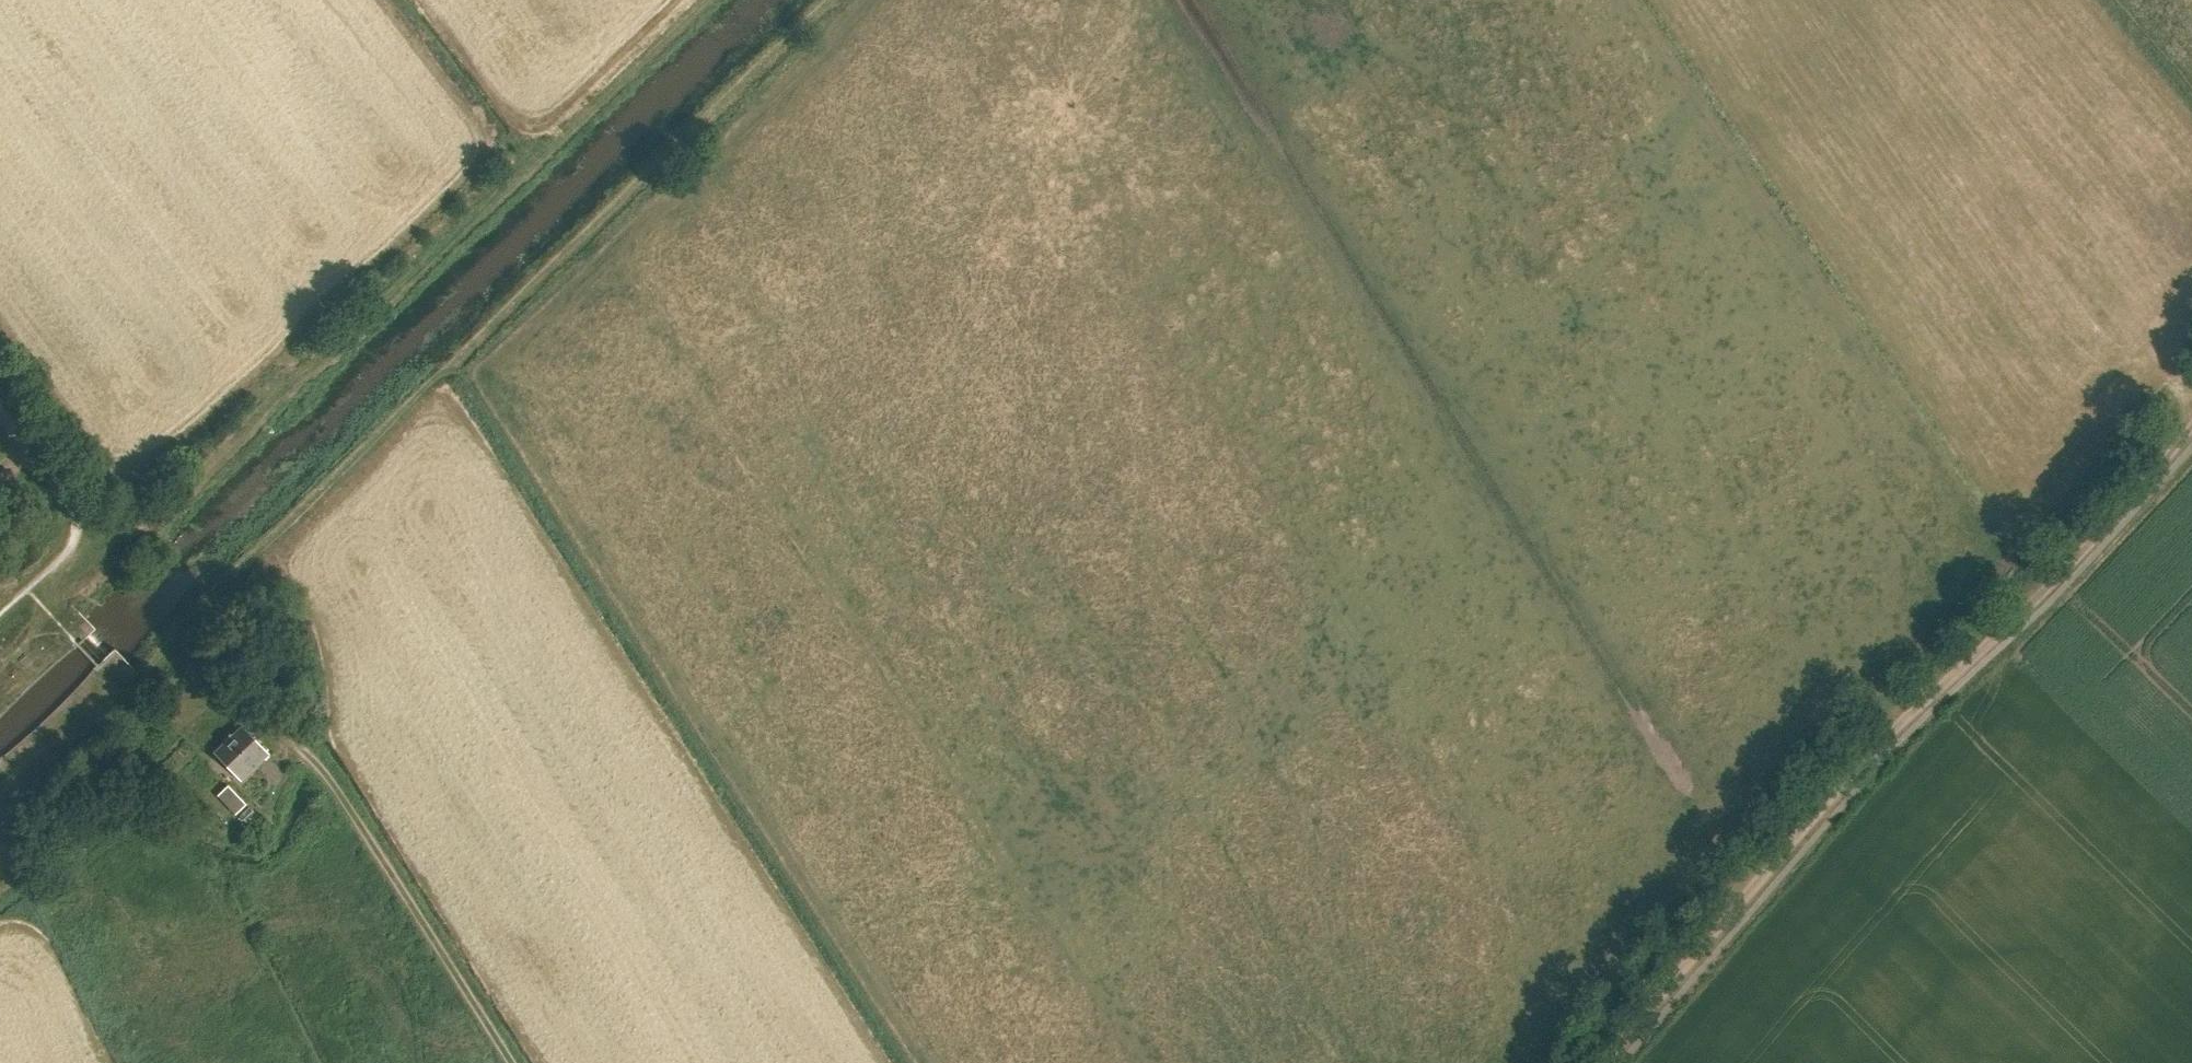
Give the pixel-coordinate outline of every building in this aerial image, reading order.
[(240,726),(212,751),(239,779),(266,754),(240,726)] [(235,813),(246,803),(227,783),(217,794),(235,813)]
